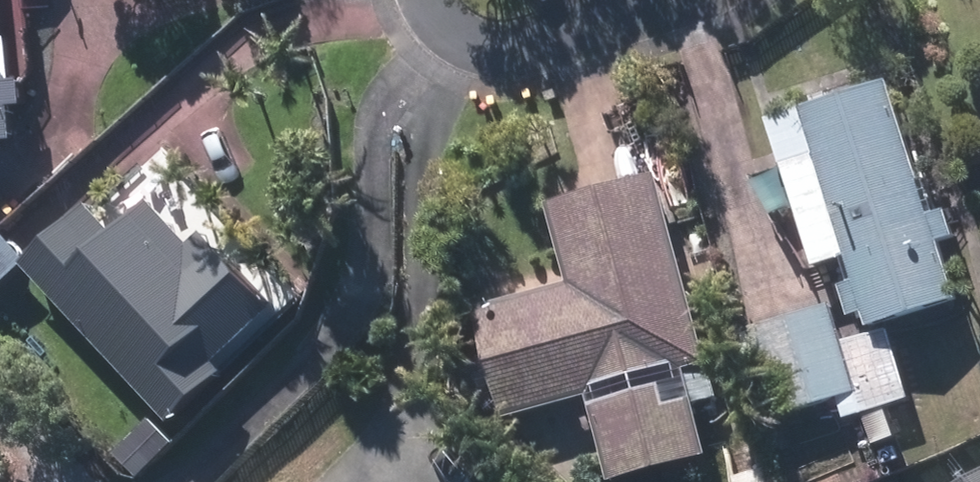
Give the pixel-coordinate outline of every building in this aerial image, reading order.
[(29,143),(25,111),(38,109),(35,82),(22,83),(12,0),(0,0),(0,146),(29,143)] [(876,314),(882,330),(968,302),(948,242),(964,238),(956,212),(941,217),(896,83),(810,111),(824,156),(789,167),(823,273),(859,262),(866,282),(851,288),(862,319),(876,314)] [(622,481),(630,481),(720,459),(697,371),(717,366),(665,177),(556,206),(577,286),(485,310),(515,420),(599,396),(622,481)] [(33,267),(180,426),(235,375),(227,366),(286,313),(213,234),(200,246),(161,204),(125,237),(98,208),(33,267)] [(783,411),(785,417),(864,395),(838,307),(744,335),(767,415),(783,411)] [(183,449),(160,425),(127,459),(150,481),(151,481),(183,449)]
